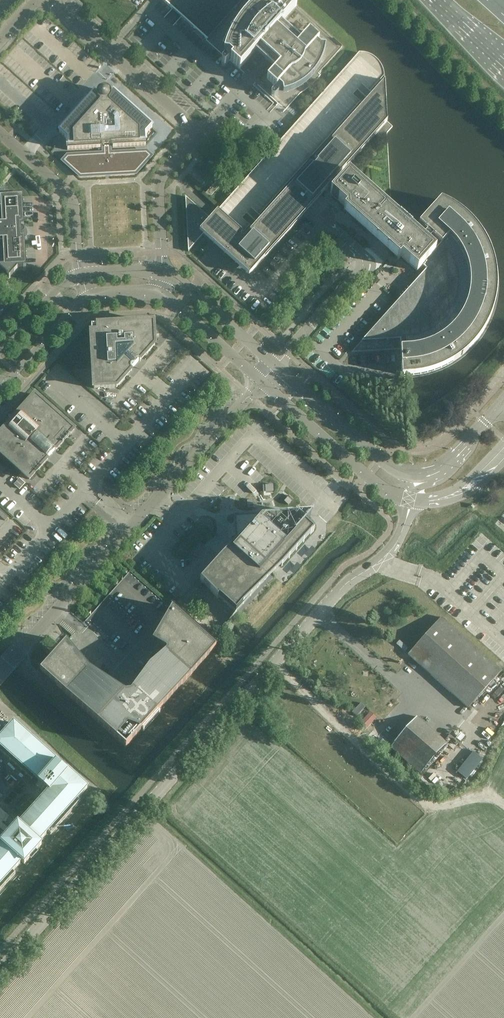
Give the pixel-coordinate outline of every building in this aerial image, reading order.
[(240,69),(259,47),(279,64),(266,79),(276,88),(278,85),(281,89),(283,93),(285,93),(290,91),(296,89),(300,86),(304,84),(307,81),(310,78),(314,74),(316,71),(319,65),(321,61),(323,57),(324,53),(325,46),(320,45),(317,42),(319,40),(309,31),(296,46),(276,28),(296,6),(290,0),(163,0),(240,69)] [(336,178),(387,122),(384,76),(383,71),(381,66),(378,61),(374,58),(369,55),(364,54),(359,53),(211,218),(185,196),(188,252),(204,234),(228,248),(231,245),(256,267),(331,184),(335,187),(330,193),(346,208),(344,210),(399,259),(401,257),(417,271),(422,265),(426,269),(352,352),(400,350),(402,376),(412,375),(417,375),(424,373),(439,369),(446,366),(450,364),(459,358),(464,354),(468,350),(470,347),(473,345),(473,344),(477,341),(479,337),(482,334),(484,331),(486,327),(487,324),(489,320),(491,316),(492,311),(494,308),(494,305),(496,295),(497,286),(497,276),(495,266),(493,257),(489,247),(485,237),(480,231),(476,224),(471,219),(465,214),(457,208),(442,199),(413,230),(392,213),(391,212),(381,202),(347,173),(340,181),(336,178)] [(94,94),(59,133),(67,140),(67,150),(100,148),(100,145),(103,145),(103,146),(104,154),(67,156),(63,161),(80,176),(136,173),(151,156),(146,151),(110,153),(109,146),(109,145),(113,145),(113,148),(146,146),(145,136),(152,128),(113,93),(111,95),(96,96),(94,94)] [(19,121),(23,125),(24,125),(29,120),(24,115),(19,121)] [(256,136),(261,140),(266,145),(274,135),(265,126),(256,136)] [(214,182),(205,193),(209,197),(219,186),(214,182)] [(26,268),(25,238),(22,238),(21,227),(24,227),(22,197),(14,197),(4,189),(0,194),(0,270),(9,278),(18,269),(26,268)] [(90,325),(94,388),(117,387),(155,345),(153,322),(90,325)] [(22,472),(30,479),(74,429),(35,395),(0,433),(0,453),(22,472)] [(20,479),(15,484),(20,489),(25,483),(20,479)] [(223,555),(200,580),(218,598),(219,597),(236,612),(272,571),(269,569),(276,562),(281,567),(314,531),(293,513),(260,514),(261,518),(238,519),(239,542),(235,542),(236,549),(227,559),(223,555)] [(41,671),(57,685),(78,662),(83,668),(86,671),(89,674),(109,687),(114,691),(118,695),(122,700),(125,704),(139,696),(139,693),(139,690),(140,687),(150,674),(154,669),(169,655),(170,652),(170,649),(169,647),(167,645),(165,643),(154,637),(172,608),(130,571),(41,671)] [(495,593),(496,611),(503,611),(503,593),(495,593)] [(180,607),(199,624),(203,620),(184,603),(180,607)] [(78,662),(57,685),(126,748),(216,647),(172,608),(154,637),(165,643),(167,645),(169,647),(170,649),(170,652),(169,655),(154,669),(150,674),(140,687),(139,690),(139,693),(139,696),(125,704),(122,700),(118,695),(114,691),(109,687),(89,674),(86,671),(83,668),(78,662)] [(468,708),(501,671),(441,617),(408,654),(468,708)] [(391,747),(392,748),(421,773),(447,743),(417,717),(391,747)] [(19,825),(17,823),(12,830),(13,831),(10,835),(7,838),(6,836),(0,843),(1,844),(0,845),(0,891),(15,874),(13,872),(21,862),(24,864),(41,845),(39,843),(48,833),(50,835),(80,802),(77,800),(87,789),(67,771),(66,771),(57,763),(58,762),(14,723),(0,738),(0,746),(1,747),(0,749),(0,751),(32,780),(34,777),(39,781),(38,782),(48,792),(19,825)] [(469,779),(482,756),(472,750),(458,772),(469,779)] [(39,843),(41,845),(24,864),(21,862),(13,872),(15,874),(0,891),(0,896),(18,876),(92,793),(87,789),(77,800),(80,802),(50,835),(48,833),(39,843)]
